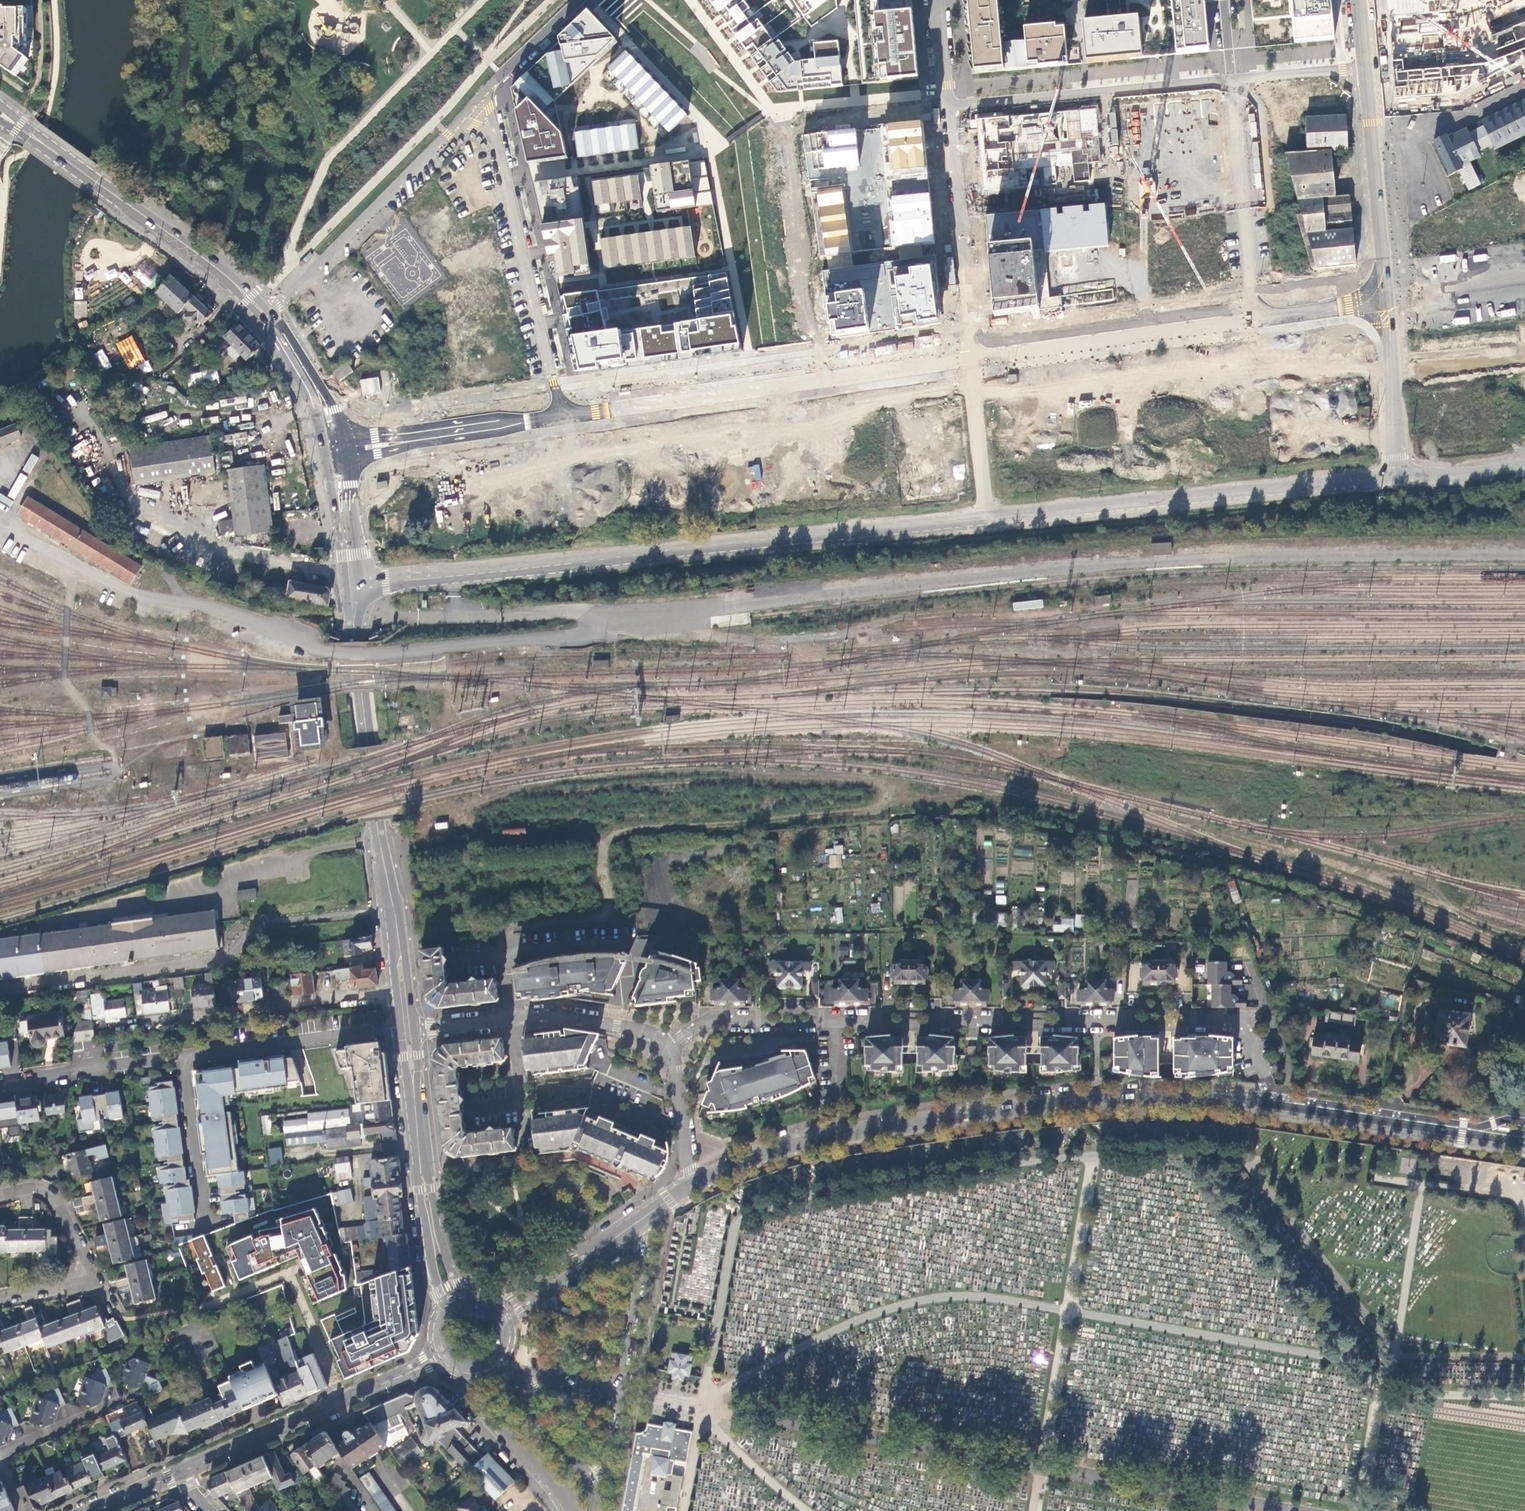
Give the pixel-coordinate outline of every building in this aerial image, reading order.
[(722,18),(726,23),(736,36),(743,46),(745,49),(753,44),(757,50),(772,40),(757,19),(751,24),(743,12),(750,8),(744,0),(709,0),(718,12),(725,7),(729,13),(722,18)] [(810,28),(838,10),(837,0),(792,0),(810,28)] [(863,84),(919,79),(914,25),(911,0),(854,0),(863,84)] [(972,75),(1003,72),(1027,70),(1069,66),(1067,45),(1065,25),(1052,26),(1051,22),(1049,1),(1055,0),(964,0),(966,20),(972,75)] [(1087,63),(1143,58),(1177,55),(1185,54),(1210,52),(1209,39),(1206,8),(1205,0),(1107,0),(1109,22),(1084,24),(1085,40),(1087,63)] [(1253,22),(1293,18),(1294,25),(1294,30),(1296,44),(1334,40),(1332,21),(1330,0),(1251,0),(1253,22)] [(1399,77),(1401,95),(1447,94),(1455,94),(1524,63),(1524,0),(1390,0),(1399,77)] [(556,44),(510,88),(515,108),(514,109),(517,123),(527,164),(568,159),(561,131),(555,101),(618,42),(586,7),(557,36),(558,42),(556,44)] [(0,9),(0,66),(15,77),(27,59),(20,55),(26,47),(26,9),(5,9),(0,9)] [(777,93),(798,91),(798,85),(804,85),(804,90),(843,86),(838,40),(813,42),(814,58),(795,61),(788,51),(783,55),(781,53),(786,49),(778,39),(774,43),(772,40),(757,50),(750,55),(756,64),(764,59),(767,63),(760,69),(766,77),(773,72),(776,76),(769,82),(777,93)] [(669,133),(688,115),(682,109),(673,100),(664,91),(656,82),(647,73),(638,64),(630,55),(625,50),(607,68),(669,133)] [(1167,103),(1154,104),(1164,202),(1177,201),(1186,200),(1226,195),(1224,176),(1220,142),(1219,124),(1216,98),(1167,103)] [(1524,135),(1524,100),(1481,121),(1484,127),(1475,131),(1471,123),(1463,126),(1465,130),(1451,136),(1447,138),(1446,135),(1433,141),(1450,175),(1458,171),(1468,190),(1480,185),(1469,162),(1479,157),(1477,152),(1492,145),(1495,150),(1524,135)] [(1130,107),(1138,176),(1158,174),(1150,105),(1130,107)] [(1043,167),(1045,186),(1057,185),(1055,166),(1073,164),(1075,183),(1090,182),(1088,162),(1103,161),(1097,110),(978,121),(985,192),(1009,190),(1027,188),(1026,169),(1043,167)] [(1316,119),(1306,119),(1306,129),(1305,129),(1305,131),(1306,131),(1307,141),(1305,141),(1305,143),(1307,142),(1307,153),(1331,152),(1336,151),(1336,153),(1338,153),(1338,151),(1347,150),(1347,141),(1349,141),(1349,139),(1347,139),(1347,129),(1349,129),(1349,127),(1347,127),(1346,117),(1337,118),(1337,116),(1335,116),(1335,118),(1327,118),(1327,116),(1325,117),(1325,118),(1317,119),(1317,117),(1316,117),(1316,119)] [(890,220),(892,247),(934,244),(931,214),(929,193),(927,173),(922,129),(921,120),(887,123),(887,127),(881,127),(882,141),(887,140),(888,146),(883,147),(886,181),(887,197),(889,215),(892,214),(892,220),(890,220)] [(574,132),(578,158),(586,157),(601,155),(615,153),(630,151),(639,149),(635,123),(574,132)] [(802,135),(809,181),(835,179),(835,169),(846,168),(847,172),(857,170),(857,167),(860,166),(856,129),(827,132),(802,135)] [(1307,153),(1285,155),(1317,269),(1356,266),(1354,253),(1349,196),(1335,197),(1331,152),(1307,153)] [(649,168),(532,182),(540,219),(541,224),(555,277),(573,274),(574,276),(590,274),(590,270),(603,269),(695,257),(688,208),(713,205),(705,160),(689,162),(689,160),(666,163),(649,166),(649,168)] [(562,162),(551,162),(551,170),(562,170),(562,162)] [(810,188),(818,259),(852,252),(843,184),(810,188)] [(1083,212),(1083,207),(1062,208),(1063,214),(1057,214),(1056,209),(1042,210),(1046,252),(1064,250),(1093,248),(1110,246),(1106,204),(1089,206),(1089,211),(1083,212)] [(988,254),(995,317),(1043,310),(1114,299),(1113,289),(1039,300),(1033,249),(988,254)] [(943,324),(934,256),(887,262),(823,270),(827,303),(828,313),(831,338),(871,333),(895,330),(909,329),(943,324)] [(146,283),(158,269),(147,261),(136,275),(146,283)] [(165,275),(158,269),(146,283),(153,289),(165,275)] [(570,354),(574,372),(599,369),(628,366),(645,364),(658,362),(679,359),(697,356),(724,352),(741,350),(736,325),(726,272),(597,291),(597,290),(562,294),(563,295),(559,296),(563,314),(562,314),(571,350),(572,353),(570,354)] [(157,294),(162,298),(178,282),(174,279),(171,276),(157,293),(157,294)] [(600,278),(583,280),(585,291),(601,289),(600,278)] [(184,307),(194,297),(187,290),(178,282),(162,298),(178,313),(179,314),(184,307)] [(203,325),(213,314),(203,305),(194,297),(184,307),(190,313),(185,318),(194,326),(199,321),(203,325)] [(247,361),(261,347),(239,324),(225,338),(247,361)] [(139,365),(142,373),(148,371),(135,334),(116,341),(126,370),(139,365)] [(898,341),(899,349),(913,348),(912,340),(898,341)] [(96,352),(103,369),(110,366),(103,349),(96,352)] [(332,372),(339,381),(353,372),(346,362),(332,372)] [(217,386),(217,378),(190,376),(189,384),(217,386)] [(360,377),(359,385),(378,386),(379,378),(360,377)] [(27,386),(19,391),(24,398),(31,392),(27,386)] [(380,395),(380,387),(361,386),(361,394),(380,395)] [(24,398),(19,391),(18,392),(18,393),(21,397),(22,398),(23,398),(26,402),(27,402),(24,398)] [(34,396),(31,392),(24,398),(27,402),(34,396)] [(1361,420),(1370,419),(1369,408),(1358,409),(1361,420)] [(22,439),(16,425),(0,431),(0,448),(22,439)] [(234,441),(247,438),(245,431),(232,435),(234,441)] [(210,436),(128,446),(132,484),(215,474),(210,436)] [(31,453),(22,470),(29,474),(38,457),(31,453)] [(272,532),(266,465),(226,468),(231,519),(218,520),(219,533),(235,532),(235,535),(272,532)] [(750,479),(760,479),(760,466),(751,466),(750,479)] [(15,499),(26,475),(19,472),(9,496),(15,499)] [(159,499),(161,491),(142,488),(141,495),(159,499)] [(19,515),(132,584),(142,568),(29,498),(19,515)] [(1151,544),(1151,555),(1172,553),(1171,542),(1151,544)] [(329,606),(330,593),(327,589),(324,588),(292,582),(288,599),(329,606)] [(1095,596),(1096,604),(1110,603),(1110,595),(1095,596)] [(1044,600),(1015,604),(1016,611),(1045,608),(1044,600)] [(101,688),(102,699),(117,698),(117,688),(101,688)] [(300,732),(302,748),(322,746),(320,729),(324,729),(324,721),(320,721),(318,705),(297,707),(298,715),(280,717),(281,725),(298,723),(299,732),(300,732)] [(398,711),(399,732),(422,731),(421,711),(398,711)] [(253,735),(256,760),(288,756),(285,732),(253,735)] [(225,754),(248,755),(249,736),(225,735),(225,754)] [(205,758),(222,758),(222,737),(204,737),(205,758)] [(829,868),(843,867),(841,847),(827,848),(829,868)] [(1014,848),(1014,855),(1031,856),(1032,850),(1014,848)] [(1234,880),(1227,882),(1233,903),(1241,901),(1234,880)] [(237,892),(239,901),(258,899),(257,889),(237,892)] [(1005,895),(996,896),(996,904),(1006,904),(1005,895)] [(834,923),(843,922),(842,907),(833,907),(834,923)] [(41,935),(46,973),(131,961),(131,964),(134,963),(134,961),(218,949),(213,911),(41,935)] [(1075,914),(1074,926),(1083,927),(1084,914),(1075,914)] [(1061,924),(1053,924),(1052,932),(1073,932),(1074,918),(1061,918),(1061,924)] [(46,973),(41,935),(0,940),(0,979),(46,973)] [(373,943),(372,938),(352,940),(344,941),(346,956),(362,954),(362,952),(365,952),(365,949),(373,948),(373,943)] [(631,952),(631,958),(645,956),(639,940),(631,952)] [(839,945),(839,955),(848,956),(849,946),(839,945)] [(443,948),(421,951),(422,964),(425,991),(426,994),(427,1000),(438,1009),(443,1008),(444,1009),(498,1002),(497,994),(498,993),(497,992),(497,991),(496,990),(496,987),(499,984),(496,981),(495,980),(494,980),(490,977),(487,981),(478,982),(478,981),(469,982),(469,983),(450,985),(447,982),(445,966),(446,966),(444,956),(444,957),(443,948)] [(532,999),(532,1001),(555,1000),(556,998),(562,996),(562,993),(591,990),(591,993),(606,995),(606,992),(614,991),(625,964),(622,964),(621,954),(616,954),(616,952),(608,953),(610,963),(603,964),(602,963),(591,964),(591,967),(588,968),(587,955),(563,957),(557,959),(558,968),(553,969),(554,966),(551,967),(551,961),(550,956),(528,962),(529,972),(515,974),(514,974),(518,1001),(532,999)] [(610,963),(608,953),(587,955),(588,968),(591,967),(591,964),(602,963),(603,964),(610,963)] [(700,981),(700,967),(697,968),(697,964),(673,955),(660,953),(660,955),(651,956),(644,973),(648,972),(648,974),(650,974),(651,980),(640,982),(634,997),(636,996),(637,1007),(669,1003),(669,998),(687,996),(686,992),(695,990),(694,982),(700,981)] [(352,969),(336,971),(337,980),(353,978),(354,989),(378,986),(377,979),(376,970),(373,970),(372,961),(351,964),(352,969)] [(789,986),(789,961),(769,961),(769,970),(778,970),(778,986),(789,986)] [(799,961),(789,961),(789,986),(799,986),(799,977),(800,977),(800,971),(808,971),(808,961),(799,961)] [(1223,1006),(1223,961),(1207,961),(1206,983),(1211,983),(1211,1006),(1216,1006),(1223,1006)] [(1230,972),(1230,975),(1225,975),(1225,970),(1225,961),(1223,961),(1223,1006),(1240,1006),(1245,1006),(1245,998),(1234,998),(1229,998),(1229,994),(1229,983),(1242,983),(1242,977),(1236,977),(1231,972),(1230,972)] [(528,962),(513,967),(514,974),(515,974),(529,972),(528,962)] [(1034,986),(1034,962),(1012,962),(1012,970),(1023,970),(1023,986),(1034,986)] [(1054,962),(1034,962),(1034,986),(1044,986),(1044,970),(1054,970),(1054,962)] [(909,984),(909,963),(902,963),(902,965),(893,965),(893,984),(909,984)] [(916,963),(909,963),(909,984),(924,984),(924,965),(916,965),(916,963)] [(1158,985),(1158,964),(1151,964),(1151,966),(1143,966),(1143,985),(1158,985)] [(1166,964),(1158,964),(1158,985),(1174,984),(1174,966),(1166,966),(1166,964)] [(249,970),(251,979),(262,978),(260,969),(249,970)] [(648,972),(644,973),(640,982),(651,980),(650,974),(648,974),(648,972)] [(193,987),(195,1008),(200,1008),(217,1006),(212,973),(206,974),(207,985),(193,987)] [(316,994),(313,974),(293,976),(296,996),(316,994)] [(183,977),(173,979),(176,998),(184,997),(183,989),(185,988),(183,977)] [(251,979),(246,980),(249,1002),(255,1001),(265,1000),(262,978),(251,979)] [(869,980),(859,979),(859,987),(868,988),(869,980)] [(1105,988),(1114,989),(1115,979),(1106,979),(1105,988)] [(1421,997),(1424,982),(1414,979),(1411,995),(1421,997)] [(249,1002),(246,980),(230,982),(233,1004),(237,1003),(249,1002)] [(729,1000),(729,980),(720,980),(720,987),(717,987),(717,989),(712,989),(712,1000),(714,1000),(714,1004),(726,1004),(726,1000),(729,1000)] [(739,980),(729,980),(729,1000),(732,1000),(732,1004),(744,1004),(744,1000),(747,1000),(747,989),(742,989),(742,987),(738,987),(739,980)] [(846,1000),(849,1000),(849,981),(839,981),(839,987),(837,987),(837,989),(831,989),(831,1000),(834,1000),(834,1004),(846,1004),(846,1000)] [(849,981),(849,1000),(852,1000),(852,1004),(864,1004),(864,1000),(866,1000),(866,989),(861,989),(861,987),(858,987),(858,981),(849,981)] [(968,1001),(971,1001),(971,981),(962,981),(961,988),(958,988),(958,990),(953,990),(953,1000),(955,1000),(955,1005),(968,1005),(968,1001)] [(971,981),(971,1001),(974,1001),(974,1005),(986,1004),(986,1001),(988,1001),(988,990),(983,990),(982,988),(980,988),(979,981),(971,981)] [(1096,1001),(1096,982),(1087,982),(1087,988),(1084,988),(1084,990),(1078,990),(1078,1001),(1081,1001),(1081,1005),(1093,1005),(1093,1001),(1096,1001)] [(1105,982),(1096,982),(1096,1001),(1099,1001),(1099,1005),(1111,1005),(1111,1001),(1113,1001),(1114,990),(1108,990),(1108,989),(1105,989),(1105,982)] [(141,983),(133,984),(135,996),(138,995),(138,990),(142,990),(141,983)] [(272,985),(274,999),(287,997),(285,984),(272,985)] [(86,1003),(88,991),(77,990),(76,1002),(86,1003)] [(167,992),(142,995),(144,1014),(156,1013),(170,1011),(167,992)] [(106,1019),(106,1017),(104,1003),(102,994),(91,995),(94,1019),(106,1019)] [(138,995),(135,996),(137,1015),(144,1014),(142,995),(138,995)] [(104,1003),(106,1017),(106,1019),(113,1018),(126,1016),(125,1009),(129,1009),(128,1000),(104,1003)] [(84,1009),(83,1019),(91,1019),(91,1009),(84,1009)] [(1466,1047),(1470,1015),(1441,1011),(1436,1043),(1466,1047)] [(1354,1026),(1356,1016),(1326,1012),(1325,1022),(1354,1026)] [(45,1046),(46,1043),(46,1040),(63,1037),(60,1018),(29,1022),(30,1032),(31,1035),(28,1036),(28,1039),(31,1039),(32,1044),(35,1048),(38,1049),(41,1049),(43,1048),(45,1046)] [(29,1021),(19,1022),(21,1033),(30,1032),(29,1022),(29,1021)] [(92,1021),(78,1022),(72,1039),(72,1043),(95,1040),(92,1021)] [(523,1040),(526,1071),(532,1071),(533,1076),(561,1073),(561,1070),(563,1070),(563,1072),(580,1070),(579,1066),(585,1066),(591,1053),(592,1053),(600,1035),(565,1029),(566,1036),(564,1036),(562,1037),(562,1032),(545,1034),(546,1038),(523,1040)] [(1359,1062),(1361,1043),(1350,1041),(1351,1038),(1325,1034),(1325,1038),(1314,1036),(1311,1055),(1359,1062)] [(953,1038),(938,1036),(937,1046),(931,1046),(932,1038),(932,1037),(916,1037),(916,1066),(920,1067),(920,1071),(932,1073),(948,1071),(948,1065),(954,1065),(953,1056),(955,1056),(954,1048),(953,1047),(953,1038)] [(1004,1038),(1004,1036),(988,1039),(988,1047),(987,1047),(988,1056),(988,1067),(994,1066),(994,1072),(1019,1073),(1020,1068),(1025,1067),(1026,1038),(1010,1038),(1009,1047),(1004,1046),(1004,1038)] [(880,1037),(874,1037),(864,1038),(864,1047),(863,1047),(863,1055),(864,1056),(864,1065),(869,1065),(868,1071),(884,1073),(901,1070),(901,1037),(886,1037),(885,1046),(880,1045),(880,1037)] [(1151,1079),(1151,1075),(1159,1075),(1158,1038),(1140,1038),(1140,1039),(1136,1039),(1136,1041),(1129,1041),(1129,1037),(1127,1037),(1127,1039),(1113,1040),(1114,1055),(1110,1055),(1110,1058),(1113,1058),(1118,1068),(1119,1072),(1128,1075),(1151,1079)] [(1233,1069),(1233,1040),(1219,1039),(1220,1037),(1218,1037),(1218,1041),(1212,1040),(1211,1039),(1208,1039),(1207,1038),(1196,1038),(1196,1040),(1181,1040),(1181,1042),(1174,1041),(1174,1071),(1181,1071),(1181,1077),(1189,1076),(1188,1075),(1195,1075),(1196,1079),(1211,1077),(1228,1075),(1228,1069),(1233,1069)] [(1078,1038),(1062,1038),(1062,1046),(1056,1047),(1057,1038),(1040,1038),(1040,1067),(1046,1067),(1046,1073),(1056,1073),(1073,1071),(1078,1071),(1078,1056),(1079,1048),(1078,1048),(1078,1038)] [(503,1048),(502,1039),(448,1046),(443,1047),(434,1059),(435,1064),(434,1064),(436,1079),(442,1132),(444,1144),(445,1150),(455,1158),(461,1157),(461,1158),(516,1151),(513,1128),(497,1130),(487,1131),(487,1132),(469,1134),(466,1131),(463,1104),(462,1095),(459,1071),(460,1067),(479,1065),(488,1065),(488,1064),(498,1063),(501,1065),(504,1061),(505,1061),(505,1060),(507,1056),(504,1054),(504,1052),(505,1051),(504,1050),(505,1049),(503,1048)] [(11,1067),(7,1040),(0,1041),(0,1068),(11,1067)] [(381,1048),(376,1044),(360,1046),(360,1049),(336,1052),(342,1069),(354,1068),(355,1075),(388,1072),(386,1058),(386,1054),(382,1055),(382,1052),(381,1052),(381,1048)] [(716,1073),(715,1072),(714,1071),(713,1073),(711,1082),(706,1083),(708,1091),(706,1092),(706,1093),(705,1094),(707,1093),(709,1092),(712,1105),(710,1104),(709,1106),(712,1105),(715,1113),(745,1109),(744,1106),(752,1103),(751,1099),(763,1095),(764,1099),(772,1097),(780,1098),(809,1083),(808,1080),(813,1077),(805,1051),(788,1052),(789,1056),(784,1056),(783,1055),(768,1059),(768,1061),(754,1066),(755,1067),(741,1071),(734,1074),(733,1071),(728,1074),(727,1070),(718,1072),(718,1073),(716,1073)] [(197,1074),(201,1108),(197,1109),(199,1121),(200,1121),(200,1124),(199,1124),(203,1154),(206,1154),(209,1175),(208,1176),(219,1175),(243,1172),(245,1172),(245,1171),(239,1172),(231,1112),(224,1113),(223,1105),(230,1105),(229,1094),(259,1090),(262,1086),(288,1083),(300,1081),(300,1082),(301,1082),(293,1058),(270,1061),(270,1060),(270,1061),(266,1062),(266,1066),(263,1066),(263,1062),(256,1063),(255,1059),(240,1061),(241,1069),(226,1070),(226,1067),(210,1069),(211,1073),(197,1074)] [(388,1072),(355,1075),(358,1105),(363,1105),(391,1102),(389,1083),(388,1072)] [(173,1075),(156,1076),(157,1085),(159,1084),(174,1082),(173,1075)] [(152,1077),(142,1079),(143,1087),(153,1085),(152,1077)] [(164,1121),(164,1123),(160,1124),(160,1125),(164,1124),(165,1127),(155,1128),(157,1144),(156,1144),(156,1146),(157,1145),(159,1162),(169,1160),(169,1163),(165,1164),(169,1164),(169,1166),(160,1168),(162,1184),(161,1184),(161,1185),(176,1183),(176,1186),(167,1187),(169,1203),(167,1203),(167,1204),(168,1204),(169,1204),(170,1204),(172,1220),(180,1219),(181,1222),(178,1222),(178,1223),(195,1220),(190,1181),(187,1181),(174,1082),(159,1084),(159,1087),(150,1088),(152,1105),(150,1105),(151,1106),(152,1106),(154,1122),(164,1121)] [(81,1098),(84,1124),(85,1123),(85,1122),(101,1119),(99,1110),(102,1110),(103,1114),(103,1110),(105,1109),(107,1118),(123,1116),(124,1118),(120,1092),(81,1098)] [(709,1092),(707,1093),(705,1094),(701,1105),(702,1106),(708,1109),(709,1106),(710,1104),(712,1105),(709,1092)] [(67,1094),(45,1097),(48,1116),(65,1113),(66,1106),(67,1094)] [(37,1098),(17,1101),(20,1124),(28,1123),(41,1121),(39,1111),(42,1111),(41,1102),(38,1102),(37,1098)] [(9,1128),(20,1126),(20,1124),(17,1101),(6,1102),(9,1128)] [(392,1111),(391,1102),(363,1105),(365,1124),(394,1121),(392,1111)] [(655,1180),(670,1147),(588,1110),(589,1108),(548,1113),(548,1118),(533,1120),(536,1149),(542,1147),(543,1152),(570,1150),(573,1145),(613,1163),(622,1163),(621,1166),(655,1180)] [(284,1123),(286,1134),(325,1129),(350,1126),(348,1110),(309,1115),(309,1120),(284,1123)] [(263,1135),(272,1134),(270,1114),(261,1115),(263,1135)] [(395,1132),(394,1121),(365,1124),(350,1126),(325,1129),(327,1141),(328,1148),(361,1145),(361,1138),(369,1137),(369,1135),(395,1132)] [(28,1123),(20,1124),(20,1126),(21,1134),(24,1133),(23,1131),(29,1130),(28,1123)] [(325,1129),(286,1134),(288,1146),(327,1141),(325,1129)] [(108,1158),(105,1146),(98,1148),(67,1156),(70,1170),(67,1171),(69,1180),(92,1174),(89,1161),(88,1162),(87,1157),(91,1156),(94,1156),(97,1158),(98,1161),(108,1158)] [(268,1148),(269,1164),(282,1164),(281,1147),(268,1148)] [(322,1160),(323,1167),(350,1165),(349,1157),(322,1160)] [(400,1172),(398,1159),(371,1162),(371,1163),(372,1172),(373,1178),(363,1179),(364,1186),(374,1185),(373,1182),(400,1179),(400,1172)] [(350,1165),(323,1167),(317,1168),(318,1174),(331,1173),(351,1171),(350,1165)] [(351,1171),(331,1173),(331,1175),(338,1175),(338,1177),(341,1179),(351,1178),(351,1171)] [(235,1224),(249,1219),(246,1194),(237,1195),(236,1193),(240,1192),(240,1191),(236,1192),(236,1189),(245,1188),(243,1172),(219,1175),(224,1214),(234,1214),(235,1224)] [(71,1199),(73,1207),(74,1206),(116,1197),(111,1176),(91,1181),(94,1194),(81,1197),(71,1199)] [(403,1197),(400,1179),(373,1182),(374,1185),(375,1195),(363,1196),(366,1223),(363,1227),(338,1229),(341,1243),(352,1242),(372,1240),(387,1237),(404,1235),(400,1197),(403,1197)] [(622,1192),(627,1199),(634,1194),(630,1188),(622,1192)] [(340,1191),(331,1194),(333,1206),(353,1202),(351,1189),(340,1191)] [(116,1197),(74,1206),(76,1213),(97,1208),(100,1221),(121,1217),(116,1197)] [(169,1204),(168,1204),(167,1204),(163,1205),(166,1224),(178,1223),(178,1222),(181,1222),(180,1219),(172,1220),(170,1204),(169,1204)] [(252,1236),(226,1247),(238,1276),(250,1271),(252,1276),(279,1264),(277,1258),(296,1250),(319,1302),(347,1290),(345,1277),(344,1275),(342,1275),(341,1272),(342,1271),(335,1254),(333,1255),(326,1241),(329,1240),(323,1228),(321,1229),(320,1225),(321,1224),(315,1209),(281,1220),(283,1227),(260,1231),(261,1238),(254,1241),(252,1236)] [(131,1218),(125,1220),(130,1239),(136,1238),(131,1218)] [(26,1253),(25,1219),(19,1219),(19,1232),(5,1232),(5,1249),(6,1253),(26,1253)] [(32,1219),(25,1219),(26,1253),(46,1253),(46,1232),(32,1232),(32,1219)] [(97,1247),(130,1239),(125,1220),(104,1225),(108,1238),(96,1241),(97,1247)] [(712,1306),(724,1226),(711,1224),(710,1233),(696,1231),(683,1313),(700,1316),(701,1313),(707,1314),(708,1305),(712,1306)] [(407,1235),(404,1235),(387,1237),(391,1269),(391,1272),(409,1269),(411,1268),(410,1259),(407,1238),(407,1235)] [(191,1241),(192,1240),(190,1236),(173,1239),(171,1244),(177,1246),(191,1241)] [(197,1260),(203,1275),(205,1274),(213,1292),(225,1287),(216,1266),(214,1267),(210,1257),(212,1256),(204,1236),(192,1240),(191,1241),(199,1259),(197,1260)] [(135,1259),(130,1239),(97,1247),(99,1254),(111,1251),(114,1264),(135,1259)] [(357,1245),(353,1246),(358,1270),(361,1270),(357,1245)] [(613,1266),(622,1259),(619,1255),(610,1262),(613,1266)] [(117,1288),(150,1280),(145,1261),(124,1266),(127,1278),(115,1281),(117,1288)] [(532,1264),(523,1270),(525,1274),(535,1267),(532,1264)] [(365,1326),(330,1341),(347,1379),(390,1360),(407,1353),(409,1351),(419,1335),(415,1303),(411,1268),(409,1269),(391,1272),(388,1273),(387,1274),(360,1284),(365,1326)] [(387,1274),(386,1270),(386,1269),(358,1273),(360,1284),(387,1274)] [(155,1299),(150,1280),(117,1288),(118,1294),(130,1292),(134,1305),(155,1299)] [(79,1303),(73,1305),(85,1336),(91,1333),(103,1329),(95,1309),(83,1314),(79,1303)] [(85,1336),(73,1305),(66,1307),(71,1318),(59,1323),(66,1343),(85,1336)] [(43,1340),(35,1319),(31,1307),(24,1309),(30,1322),(17,1327),(25,1348),(43,1340)] [(47,1350),(66,1343),(59,1323),(46,1328),(41,1317),(35,1319),(43,1340),(47,1350)] [(17,1327),(5,1332),(0,1320),(0,1338),(3,1345),(7,1355),(25,1348),(17,1327)] [(103,1329),(91,1333),(93,1338),(104,1334),(103,1329)] [(298,1369),(299,1368),(297,1361),(289,1337),(280,1342),(279,1344),(290,1368),(294,1369),(298,1369)] [(297,1401),(309,1395),(299,1372),(279,1380),(281,1375),(276,1363),(277,1363),(266,1340),(257,1344),(265,1362),(279,1395),(284,1406),(297,1401)] [(167,1349),(171,1356),(184,1350),(181,1342),(167,1349)] [(672,1353),(668,1373),(673,1374),(672,1379),(683,1381),(684,1376),(688,1377),(692,1357),(672,1353)] [(299,1372),(309,1395),(328,1387),(314,1354),(297,1361),(299,1368),(298,1369),(299,1372)] [(146,1398),(164,1390),(160,1381),(147,1376),(152,1364),(136,1358),(127,1362),(122,1377),(124,1382),(138,1388),(143,1386),(142,1389),(146,1398)] [(231,1381),(244,1410),(279,1395),(265,1362),(265,1363),(266,1365),(259,1368),(255,1367),(253,1361),(241,1367),(244,1373),(242,1374),(241,1371),(236,1376),(237,1378),(231,1380),(230,1377),(232,1377),(232,1376),(229,1377),(231,1381)] [(111,1386),(104,1369),(91,1375),(89,1379),(84,1378),(75,1403),(90,1408),(99,1405),(105,1388),(111,1386)] [(244,1410),(231,1381),(219,1387),(221,1393),(224,1393),(226,1399),(212,1405),(218,1417),(219,1420),(220,1421),(244,1410)] [(458,1432),(467,1423),(447,1402),(435,1390),(432,1389),(431,1388),(430,1388),(427,1388),(424,1389),(421,1391),(419,1393),(418,1396),(417,1398),(408,1396),(408,1394),(398,1398),(363,1413),(371,1423),(387,1446),(387,1447),(407,1434),(405,1429),(413,1425),(414,1427),(425,1422),(426,1424),(417,1428),(424,1442),(426,1441),(428,1447),(435,1444),(434,1441),(437,1440),(468,1473),(469,1472),(484,1459),(458,1432)] [(64,1405),(57,1389),(43,1395),(42,1399),(38,1398),(29,1423),(43,1428),(52,1424),(57,1408),(64,1405)] [(218,1417),(212,1405),(209,1398),(193,1405),(192,1403),(177,1409),(187,1431),(196,1426),(195,1423),(199,1421),(201,1425),(202,1427),(212,1423),(210,1420),(218,1417)] [(148,1427),(140,1408),(137,1402),(125,1407),(130,1419),(122,1422),(120,1418),(109,1423),(115,1436),(117,1439),(148,1427)] [(170,1433),(188,1433),(187,1431),(177,1409),(155,1419),(148,1404),(140,1408),(148,1427),(153,1440),(170,1433)] [(10,1409),(0,1412),(0,1447),(5,1445),(11,1428),(17,1425),(10,1409)] [(571,1428),(563,1420),(560,1423),(568,1431),(571,1428)] [(387,1446),(371,1423),(361,1430),(377,1453),(387,1446)] [(620,1510),(633,1510),(643,1454),(654,1456),(650,1475),(665,1478),(665,1475),(671,1476),(674,1461),(685,1463),(690,1433),(674,1430),(675,1424),(664,1423),(663,1428),(660,1444),(643,1441),(646,1425),(645,1428),(644,1429),(642,1431),(640,1432),(637,1432),(635,1432),(620,1510)] [(663,1428),(646,1425),(643,1441),(660,1444),(663,1428)] [(319,1469),(341,1453),(336,1446),(326,1432),(304,1447),(317,1466),(316,1466),(319,1469)] [(341,1453),(352,1469),(370,1457),(354,1435),(352,1436),(349,1432),(347,1432),(345,1433),(345,1434),(345,1437),(348,1440),(346,1441),(345,1440),(336,1446),(341,1453)] [(84,1463),(92,1482),(104,1477),(102,1472),(126,1461),(117,1439),(115,1436),(104,1440),(110,1452),(96,1458),(91,1448),(79,1453),(84,1463)] [(390,1451),(403,1471),(425,1456),(412,1437),(390,1451)] [(292,1455),(305,1474),(310,1470),(317,1482),(324,1477),(319,1469),(316,1466),(317,1466),(304,1447),(292,1455)] [(503,1449),(511,1458),(514,1455),(507,1447),(503,1449)] [(285,1476),(275,1452),(269,1454),(264,1456),(273,1478),(279,1491),(302,1480),(298,1470),(285,1476)] [(514,1482),(488,1455),(484,1459),(469,1472),(495,1500),(514,1482)] [(264,1456),(244,1465),(227,1473),(237,1494),(238,1493),(239,1497),(245,1510),(257,1510),(259,1510),(249,1488),(273,1478),(264,1456)] [(92,1482),(84,1463),(72,1468),(75,1475),(68,1478),(73,1491),(92,1482)] [(65,1480),(62,1473),(61,1472),(47,1478),(56,1498),(73,1491),(68,1478),(65,1480)] [(237,1494),(227,1473),(209,1480),(208,1488),(217,1497),(228,1492),(232,1500),(239,1497),(238,1493),(237,1494)] [(336,1474),(331,1487),(341,1501),(344,1505),(345,1503),(348,1496),(351,1488),(345,1486),(346,1482),(341,1480),(342,1476),(336,1474)] [(360,1480),(381,1510),(395,1510),(369,1474),(360,1480)] [(680,1494),(682,1478),(674,1477),(671,1492),(680,1494)] [(47,1478),(19,1490),(29,1510),(44,1510),(41,1505),(56,1498),(47,1478)] [(0,1483),(0,1510),(12,1510),(0,1483)] [(680,1494),(671,1492),(664,1491),(660,1510),(676,1510),(680,1494)] [(348,1496),(345,1503),(350,1510),(358,1510),(348,1496)] [(484,1508),(481,1510),(473,1498),(458,1509),(459,1510),(486,1510),(484,1508)] [(269,1500),(259,1510),(257,1510),(275,1510),(277,1509),(269,1500)] [(341,1501),(328,1510),(341,1510),(344,1505),(341,1501)] [(180,1502),(160,1510),(189,1510),(180,1502)]
